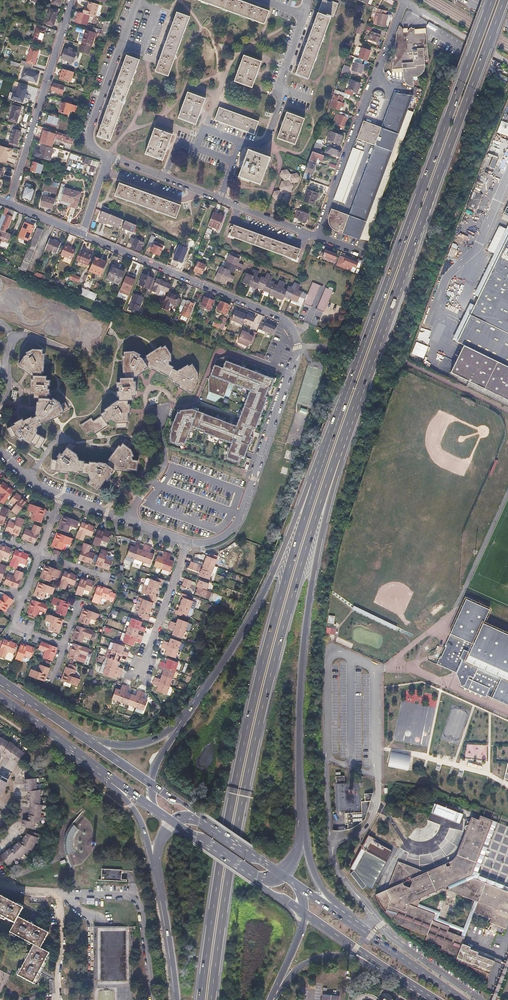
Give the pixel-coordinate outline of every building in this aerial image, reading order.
[(264,25),(269,12),(259,8),(260,6),(256,4),(256,7),(240,1),(240,0),(197,0),(264,25)] [(311,25),(313,26),(307,41),(305,40),(304,42),(303,44),(306,45),(300,61),(298,60),(296,64),(298,64),(295,74),(307,79),(330,17),(333,18),(338,5),(331,2),(331,3),(322,0),(315,22),(312,21),(312,23),(311,25)] [(86,8),(85,8),(83,13),(90,15),(94,16),(98,5),(88,2),(88,3),(87,6),(88,6),(87,8),(86,8)] [(58,11),(50,8),(46,23),(53,25),(56,17),(58,11)] [(76,16),(78,16),(77,18),(76,22),(87,25),(90,15),(83,13),(78,11),(76,16)] [(385,14),(376,12),(373,24),(384,27),(385,23),(387,15),(385,14)] [(163,43),(165,43),(160,59),(158,58),(156,62),(159,63),(155,72),(168,76),(189,18),(176,13),(173,21),(171,20),(170,24),(172,25),(167,40),(164,39),(163,43)] [(90,26),(89,30),(97,33),(106,35),(110,21),(108,20),(105,20),(102,30),(90,26)] [(46,27),(39,24),(33,41),(41,44),(44,35),(46,27)] [(428,60),(428,58),(426,32),(425,29),(414,29),(414,28),(411,29),(411,28),(410,28),(408,29),(407,31),(406,33),(404,33),(398,27),(396,35),(395,53),(395,65),(395,73),(397,73),(406,73),(406,79),(407,81),(407,82),(408,83),(409,84),(410,85),(412,85),(414,85),(414,81),(418,80),(418,77),(420,75),(422,73),(424,70),(424,69),(425,66),(425,60),(428,60)] [(92,44),(94,36),(96,37),(97,33),(89,30),(85,29),(84,33),(83,36),(82,41),(81,44),(91,47),(92,44)] [(371,36),(370,36),(369,40),(373,41),(377,43),(380,35),(373,32),(371,36)] [(88,47),(79,44),(77,49),(88,53),(89,51),(87,50),(88,47)] [(33,48),(31,48),(27,60),(22,59),(21,63),(33,67),(34,64),(35,64),(37,57),(39,50),(38,50),(39,48),(34,47),(33,48)] [(67,49),(65,49),(63,53),(61,58),(73,62),(77,53),(71,51),(72,48),(68,47),(67,49)] [(371,51),(362,48),(358,58),(367,62),(371,51)] [(113,87),(115,88),(109,103),(107,102),(106,106),(108,107),(102,122),(100,121),(98,125),(101,126),(97,136),(110,141),(139,61),(126,56),(123,66),(121,65),(119,69),(121,70),(116,84),(114,83),(113,87)] [(260,62),(243,56),(233,81),(251,88),(256,75),(260,62)] [(363,65),(355,62),(352,71),(360,74),(363,65)] [(73,72),(63,68),(61,74),(60,79),(70,82),(73,72)] [(39,73),(24,69),(22,77),(36,81),(37,77),(39,73)] [(360,84),(351,81),(348,90),(357,93),(360,84)] [(64,87),(53,83),(52,87),(51,90),(63,93),(64,90),(63,90),(64,87)] [(28,87),(20,85),(15,99),(23,101),(25,94),(28,87)] [(346,94),(334,90),(328,107),(338,111),(339,106),(341,107),(343,104),(341,103),(341,102),(336,100),(338,95),(346,98),(348,95),(346,94)] [(381,126),(364,119),(357,137),(375,143),(349,214),(331,208),(328,216),(329,224),(332,229),(336,231),(339,232),(339,230),(342,231),(342,233),(359,240),(413,97),(394,91),(381,126)] [(205,100),(187,93),(178,119),(195,126),(205,100)] [(63,102),(61,101),(60,106),(58,111),(67,114),(69,109),(74,110),(76,106),(70,104),(63,102)] [(21,108),(13,106),(9,119),(17,122),(19,115),(21,108)] [(219,108),(214,121),(253,135),(254,133),(258,122),(237,114),(219,108)] [(59,117),(49,113),(47,119),(46,124),(56,127),(59,117)] [(303,120),(286,113),(276,139),(294,145),(303,120)] [(347,117),(336,113),(332,123),(343,127),(347,117)] [(497,133),(507,136),(507,123),(501,121),(497,133)] [(11,126),(14,127),(9,141),(17,144),(20,135),(23,127),(12,123),(11,126)] [(172,135),(155,128),(145,154),(162,160),(172,135)] [(43,134),(40,143),(51,146),(55,134),(44,130),(43,130),(42,132),(42,134),(43,134)] [(58,132),(56,138),(64,141),(64,142),(68,143),(69,140),(71,141),(71,143),(72,143),(74,137),(66,134),(66,135),(58,132)] [(342,136),(333,133),(329,142),(339,145),(342,136)] [(321,145),(315,142),(312,151),(318,154),(321,145)] [(0,144),(0,160),(6,162),(8,156),(8,154),(11,155),(13,148),(0,144)] [(353,145),(334,198),(345,203),(364,149),(353,145)] [(54,150),(41,146),(41,148),(40,150),(36,149),(34,155),(50,160),(54,150)] [(339,151),(327,147),(325,152),(338,157),(339,151)] [(269,158),(248,150),(238,176),(259,184),(269,158)] [(318,154),(312,151),(309,160),(315,162),(315,163),(316,159),(322,161),(324,156),(318,154)] [(489,167),(494,169),(498,159),(493,157),(489,167)] [(42,161),(34,158),(32,164),(30,170),(41,173),(44,165),(41,164),(42,161)] [(315,162),(309,160),(302,177),(308,179),(315,162)] [(279,191),(274,191),(272,196),(275,200),(280,199),(282,194),(281,194),(283,193),(290,192),(292,185),(291,184),(293,182),(293,183),(297,182),(299,177),(296,173),(291,174),(291,175),(289,174),(289,173),(286,170),(281,171),(280,175),(283,179),(283,181),(281,181),(279,188),(280,189),(279,191)] [(119,183),(115,196),(175,218),(180,205),(170,202),(171,200),(167,199),(167,200),(151,195),(151,193),(148,192),(147,193),(132,188),(133,186),(129,185),(128,186),(119,183)] [(35,189),(25,186),(21,197),(31,201),(35,189)] [(80,193),(64,188),(60,200),(71,203),(70,207),(76,208),(80,193)] [(317,193),(307,189),(303,202),(313,205),(317,193)] [(477,209),(482,194),(472,191),(467,207),(477,209)] [(55,199),(44,196),(40,205),(52,209),(55,199)] [(5,207),(0,220),(0,225),(2,226),(9,209),(5,207)] [(2,226),(0,230),(4,232),(6,228),(7,229),(11,219),(12,216),(13,212),(13,211),(13,210),(9,209),(2,226)] [(294,212),(295,212),(293,217),(305,222),(308,215),(296,210),(296,211),(295,210),(294,212)] [(107,213),(101,211),(98,219),(104,222),(105,221),(119,227),(122,219),(107,213)] [(223,215),(213,211),(208,224),(218,228),(223,215)] [(136,225),(125,221),(122,228),(133,232),(136,225)] [(34,226),(25,222),(19,236),(24,238),(24,239),(28,241),(34,226)] [(233,225),(229,236),(296,261),(300,250),(233,225)] [(43,230),(36,227),(23,259),(29,262),(43,230)] [(4,232),(0,230),(0,236),(1,237),(0,239),(8,242),(11,235),(4,232)] [(453,339),(507,367),(507,230),(453,339)] [(162,236),(152,232),(145,248),(160,254),(163,245),(158,243),(157,246),(152,244),(155,236),(161,239),(162,236)] [(60,243),(49,239),(45,248),(56,253),(60,243)] [(143,243),(135,239),(131,248),(140,251),(143,243)] [(68,246),(64,245),(60,255),(71,260),(75,250),(70,248),(67,247),(68,246)] [(186,251),(177,248),(173,259),(181,263),(186,251)] [(336,255),(325,250),(323,255),(327,256),(325,259),(329,261),(330,258),(333,259),(332,260),(334,260),(334,259),(336,255)] [(83,252),(80,251),(76,260),(88,265),(92,255),(83,251),(83,252)] [(230,256),(227,262),(241,269),(242,266),(237,264),(239,260),(238,259),(239,256),(232,253),(230,256)] [(95,257),(94,258),(89,271),(93,273),(94,272),(101,275),(106,263),(98,260),(99,259),(95,257)] [(342,257),(339,257),(337,263),(339,264),(339,265),(349,268),(350,266),(355,268),(357,263),(342,257)] [(29,263),(23,261),(19,269),(25,271),(29,263)] [(205,265),(197,262),(193,271),(202,274),(205,265)] [(241,269),(227,262),(224,269),(220,268),(218,274),(215,281),(224,285),(226,281),(231,283),(232,280),(233,277),(228,275),(230,272),(233,273),(235,270),(240,272),(241,269)] [(124,272),(111,267),(106,279),(115,282),(114,283),(119,285),(124,272)] [(256,287),(262,290),(269,293),(269,295),(275,297),(282,300),(283,297),(290,299),(297,302),(301,292),(297,291),(299,286),(296,285),(293,284),(291,288),(287,287),(286,290),(282,289),(285,284),(281,283),(279,281),(276,286),(273,285),(274,283),(270,281),(271,277),(268,276),(269,275),(266,274),(264,279),(260,278),(260,279),(256,278),(258,273),(255,271),(252,270),(250,275),(246,274),(242,283),(249,286),(255,289),(256,287)] [(153,278),(144,274),(139,285),(148,289),(153,278)] [(99,278),(98,277),(95,283),(96,284),(94,289),(98,290),(104,275),(103,275),(100,277),(100,276),(99,278)] [(127,283),(124,282),(122,287),(129,290),(133,281),(128,279),(127,283)] [(171,285),(156,279),(151,292),(158,295),(160,290),(167,293),(168,292),(171,285)] [(312,283),(306,295),(303,303),(310,306),(319,286),(312,283)] [(326,286),(325,288),(316,309),(323,312),(334,287),(327,284),(326,286)] [(92,292),(82,289),(79,294),(94,301),(97,294),(92,292)] [(168,292),(167,293),(164,301),(175,305),(179,296),(168,292)] [(136,295),(135,295),(132,303),(140,306),(144,297),(137,294),(136,295)] [(213,301),(204,297),(200,306),(210,310),(213,301)] [(180,305),(183,307),(180,315),(187,318),(192,306),(189,305),(190,302),(189,301),(187,300),(186,301),(182,299),(180,305)] [(229,305),(220,301),(216,310),(225,314),(229,305)] [(246,315),(234,310),(230,319),(242,324),(243,322),(246,315)] [(254,318),(246,314),(246,315),(243,322),(251,326),(254,318)] [(221,324),(213,322),(212,327),(224,329),(226,318),(222,317),(221,324)] [(261,322),(259,324),(258,328),(272,335),(275,327),(261,322)] [(420,330),(412,355),(422,358),(430,334),(420,330)] [(253,336),(241,332),(237,342),(247,346),(249,341),(250,341),(253,336)] [(436,342),(433,350),(446,355),(449,347),(436,342)] [(146,357),(143,359),(147,366),(148,367),(152,369),(153,367),(161,371),(169,375),(172,368),(173,366),(169,364),(169,361),(171,361),(170,353),(165,345),(162,347),(161,346),(145,356),(146,357)] [(464,345),(451,372),(507,400),(507,367),(464,345)] [(27,355),(25,356),(19,365),(22,367),(22,368),(28,372),(28,373),(32,375),(34,375),(42,375),(42,372),(43,372),(44,353),(42,353),(43,349),(33,349),(26,352),(27,355)] [(124,355),(122,355),(123,374),(124,374),(124,378),(134,378),(136,378),(139,376),(138,376),(137,374),(144,368),(147,366),(143,359),(142,357),(139,356),(140,353),(134,351),(124,351),(124,355)] [(177,411),(170,431),(171,431),(170,434),(173,442),(180,445),(181,443),(184,445),(192,427),(231,443),(225,458),(237,463),(241,456),(244,457),(248,445),(249,445),(252,437),(250,436),(253,428),(255,429),(267,397),(265,396),(268,388),(270,389),(274,379),(241,367),(242,362),(226,356),(215,361),(207,378),(209,391),(225,397),(230,382),(251,389),(237,426),(190,406),(180,409),(179,412),(177,411)] [(169,375),(168,377),(172,380),(171,382),(180,386),(188,390),(192,392),(196,384),(195,379),(198,379),(197,372),(192,364),(189,366),(188,364),(181,370),(180,369),(177,370),(172,368),(169,375)] [(34,379),(32,379),(32,395),(35,395),(35,399),(39,399),(48,399),(48,394),(49,394),(49,388),(48,388),(48,385),(50,385),(50,379),(47,379),(47,375),(42,375),(34,375),(34,379)] [(119,388),(119,392),(119,398),(119,402),(128,401),(133,401),(133,397),(137,397),(136,381),(134,381),(134,378),(124,378),(120,378),(120,382),(117,382),(117,388),(119,388)] [(37,412),(36,415),(37,417),(41,424),(44,423),(45,424),(62,414),(61,413),(69,409),(66,403),(61,405),(60,403),(54,399),(53,401),(50,399),(48,399),(39,399),(39,402),(38,402),(37,412)] [(113,406),(105,411),(106,412),(102,414),(103,416),(107,423),(111,421),(117,424),(117,428),(127,428),(127,423),(129,423),(128,415),(128,405),(128,401),(119,402),(118,402),(113,405),(113,406)] [(92,419),(81,426),(88,436),(93,433),(95,436),(109,426),(107,423),(103,416),(94,422),(92,419)] [(16,424),(16,426),(9,430),(13,439),(18,437),(21,438),(20,440),(23,442),(24,440),(31,445),(32,443),(38,434),(38,427),(42,425),(41,424),(37,417),(33,419),(32,417),(24,421),(24,420),(16,424)] [(46,439),(38,434),(32,443),(37,446),(36,447),(39,449),(46,439)] [(121,447),(119,447),(108,461),(110,462),(107,465),(113,470),(115,471),(118,472),(118,470),(128,471),(136,472),(138,462),(133,461),(131,458),(134,457),(131,451),(128,449),(131,445),(126,441),(121,447)] [(57,458),(59,459),(57,462),(53,461),(52,471),(60,472),(69,473),(78,474),(78,472),(83,473),(84,464),(85,462),(79,461),(76,455),(71,451),(70,452),(66,450),(62,456),(60,454),(57,458)] [(89,464),(84,464),(83,473),(83,474),(88,475),(91,481),(88,484),(96,490),(98,487),(100,488),(105,481),(111,473),(113,470),(107,465),(106,464),(89,462),(89,464)] [(0,485),(0,492),(2,494),(0,496),(0,501),(3,504),(13,492),(14,491),(3,482),(2,483),(0,485)] [(16,494),(10,500),(16,505),(12,510),(17,515),(27,503),(27,501),(16,493),(16,494)] [(30,504),(28,510),(34,513),(32,519),(40,522),(41,523),(46,509),(30,504)] [(4,525),(4,523),(9,509),(2,507),(0,513),(0,523),(4,525)] [(79,521),(64,515),(59,529),(60,530),(68,532),(70,525),(77,528),(79,522),(79,521)] [(9,521),(8,524),(6,530),(19,535),(20,533),(25,519),(18,517),(16,524),(9,521)] [(82,522),(82,523),(77,538),(83,540),(86,534),(93,536),(95,529),(96,527),(82,522)] [(25,529),(23,534),(22,538),(36,543),(41,527),(39,526),(35,524),(33,532),(25,529)] [(99,528),(98,530),(93,544),(100,546),(102,540),(109,542),(112,534),(112,533),(99,528)] [(59,533),(58,533),(53,546),(55,547),(62,549),(64,542),(71,545),(73,538),(59,533)] [(85,542),(80,556),(79,558),(93,563),(93,561),(96,554),(89,552),(92,545),(85,542)] [(134,548),(130,546),(126,556),(134,559),(138,549),(140,543),(136,542),(134,548)] [(0,562),(3,555),(10,558),(12,550),(13,549),(0,544),(0,562)] [(142,550),(138,549),(134,559),(142,562),(148,546),(144,545),(142,550)] [(151,548),(148,546),(142,562),(150,565),(154,555),(149,553),(151,548)] [(109,551),(102,549),(97,563),(96,564),(110,569),(110,568),(113,560),(106,558),(109,551)] [(16,550),(16,552),(10,566),(17,568),(19,561),(26,564),(29,556),(29,555),(16,550)] [(162,558),(157,556),(154,566),(162,569),(167,553),(164,552),(162,558)] [(171,555),(167,553),(162,569),(170,572),(173,562),(169,560),(171,555)] [(210,557),(206,556),(204,563),(214,566),(217,556),(211,553),(210,557)] [(214,566),(204,563),(202,569),(211,573),(214,566)] [(62,570),(46,565),(41,579),(42,579),(50,582),(52,575),(59,577),(62,571),(62,570)] [(201,569),(199,576),(208,579),(211,573),(202,569),(201,569)] [(15,577),(8,574),(5,582),(4,583),(18,588),(24,573),(17,570),(15,577)] [(65,571),(64,572),(59,587),(66,590),(69,583),(75,585),(78,578),(78,576),(65,571)] [(82,577),(81,579),(76,593),(83,596),(86,589),(92,591),(94,586),(95,582),(82,577)] [(155,581),(150,579),(148,586),(157,589),(160,582),(162,583),(163,580),(158,578),(156,577),(155,581)] [(208,584),(199,580),(196,587),(197,587),(206,590),(208,584)] [(41,583),(40,582),(35,596),(36,596),(44,599),(47,592),(53,594),(55,588),(41,583)] [(157,589),(148,586),(144,584),(141,592),(142,593),(145,594),(146,593),(150,594),(149,598),(156,600),(157,596),(155,596),(157,589)] [(99,585),(98,587),(93,601),(100,604),(102,597),(108,599),(111,592),(112,590),(99,585)] [(197,587),(196,591),(195,594),(208,599),(211,592),(206,590),(197,587)] [(181,598),(183,598),(180,604),(190,608),(193,601),(188,600),(189,596),(182,593),(181,598)] [(4,611),(5,612),(13,600),(7,595),(6,594),(1,600),(0,600),(0,608),(4,611)] [(54,597),(52,603),(58,606),(56,613),(63,615),(65,616),(70,602),(68,602),(54,597)] [(437,661),(456,670),(459,678),(462,685),(486,695),(487,693),(507,703),(507,632),(484,621),(486,618),(490,608),(467,597),(454,625),(445,644),(446,645),(442,655),(440,655),(437,661)] [(147,601),(143,600),(141,606),(150,609),(152,603),(154,604),(156,600),(149,598),(147,601)] [(35,600),(33,600),(28,613),(29,614),(37,617),(40,610),(46,612),(49,605),(35,600)] [(178,611),(176,611),(175,614),(182,616),(183,613),(188,615),(190,608),(180,604),(178,611)] [(141,606),(137,605),(135,611),(143,614),(141,618),(148,620),(150,616),(148,616),(150,609),(141,606)] [(86,609),(84,608),(80,622),(81,622),(89,625),(91,618),(98,621),(100,614),(86,609)] [(48,614),(45,621),(52,623),(50,630),(58,633),(59,633),(64,620),(62,619),(48,614)] [(141,622),(131,618),(128,626),(138,630),(144,632),(145,628),(140,626),(141,622)] [(171,621),(170,625),(186,631),(188,623),(178,619),(177,623),(171,621)] [(79,626),(78,625),(73,639),(77,640),(82,642),(85,635),(92,638),(94,631),(79,626)] [(168,628),(174,630),(172,637),(182,640),(186,631),(170,625),(168,628)] [(138,630),(128,626),(125,634),(142,640),(143,636),(137,634),(138,630)] [(142,640),(125,634),(123,642),(131,645),(132,645),(134,641),(140,643),(142,640)] [(164,641),(162,644),(178,650),(182,640),(172,637),(169,643),(164,641)] [(4,640),(0,651),(0,656),(6,658),(8,651),(14,654),(17,645),(18,644),(4,640)] [(57,647),(42,642),(39,649),(46,651),(44,658),(51,661),(52,661),(57,647)] [(76,644),(74,643),(70,657),(73,658),(79,660),(85,663),(88,656),(90,649),(76,644)] [(21,644),(20,646),(15,660),(22,662),(25,655),(34,658),(37,649),(21,644)] [(124,647),(117,644),(114,652),(127,656),(128,653),(123,651),(124,647)] [(161,648),(167,650),(165,654),(176,658),(178,650),(162,644),(161,648)] [(127,656),(114,652),(111,660),(119,662),(120,658),(126,660),(127,656)] [(166,664),(161,662),(159,665),(176,671),(178,663),(168,659),(166,664)] [(119,662),(111,660),(108,667),(121,672),(123,668),(117,667),(119,662)] [(38,671),(32,669),(29,676),(43,681),(45,681),(50,668),(49,668),(41,665),(38,671)] [(158,668),(164,671),(162,675),(173,679),(176,671),(159,665),(158,668)] [(69,668),(67,667),(63,680),(64,681),(78,686),(81,679),(74,677),(76,670),(69,668)] [(121,672),(108,667),(105,675),(113,678),(114,674),(120,675),(121,672)] [(155,678),(154,681),(170,687),(173,679),(162,675),(161,680),(155,678)] [(152,685),(158,687),(157,691),(167,695),(170,687),(154,681),(152,685)] [(120,691),(116,689),(112,700),(119,703),(126,686),(122,685),(120,691)] [(129,687),(126,686),(119,703),(127,706),(131,695),(127,694),(129,687)] [(135,697),(131,695),(127,706),(135,708),(141,692),(138,690),(135,697)] [(145,693),(141,692),(135,708),(143,711),(147,701),(143,699),(145,693)] [(8,756),(9,755),(18,762),(25,754),(20,750),(16,747),(10,742),(9,744),(4,740),(0,737),(0,751),(8,756)] [(410,754),(391,750),(388,764),(408,768),(410,754)] [(1,796),(9,780),(1,775),(0,775),(0,795),(1,796)] [(335,784),(336,812),(354,812),(347,815),(347,818),(349,818),(347,822),(349,826),(344,824),(337,824),(337,831),(344,831),(355,827),(354,825),(356,822),(358,821),(358,818),(360,819),(362,822),(361,804),(358,794),(356,794),(356,798),(354,799),(357,800),(353,802),(348,800),(348,784),(344,784),(344,777),(336,777),(336,784),(335,784)] [(28,802),(32,803),(28,821),(24,820),(23,826),(34,830),(36,822),(39,823),(41,817),(42,811),(43,805),(40,804),(40,798),(40,790),(37,790),(37,784),(36,778),(25,779),(26,791),(28,791),(28,802)] [(381,904),(388,914),(388,916),(391,918),(395,922),(399,925),(401,926),(427,936),(426,941),(442,947),(441,951),(458,958),(457,962),(474,969),(477,971),(481,976),(484,979),(485,979),(486,980),(487,979),(488,979),(489,977),(491,974),(497,957),(463,944),(466,938),(475,912),(492,919),(491,923),(507,929),(507,887),(478,875),(498,823),(507,827),(507,818),(486,810),(483,817),(481,817),(480,821),(469,817),(465,829),(465,830),(466,831),(456,858),(426,873),(398,863),(388,890),(377,896),(379,899),(381,904)] [(69,847),(70,849),(70,850),(71,853),(70,854),(76,872),(81,886),(91,883),(84,863),(97,846),(98,841),(91,821),(83,815),(71,830),(72,831),(70,836),(69,840),(69,843),(69,847)] [(22,844),(20,842),(11,850),(10,849),(1,856),(8,865),(12,861),(17,857),(19,859),(24,855),(30,849),(33,851),(35,845),(40,835),(31,832),(30,835),(27,834),(22,844)] [(381,846),(382,843),(367,836),(351,870),(353,871),(349,879),(365,887),(365,886),(373,890),(391,851),(381,846)] [(123,869),(103,868),(103,879),(128,881),(128,879),(123,879),(123,869)] [(13,924),(9,933),(32,946),(16,975),(36,984),(50,954),(42,948),(49,934),(32,926),(19,918),(24,909),(8,902),(0,898),(0,917),(13,924)] [(94,927),(94,999),(133,999),(133,927),(102,927),(94,927)]
